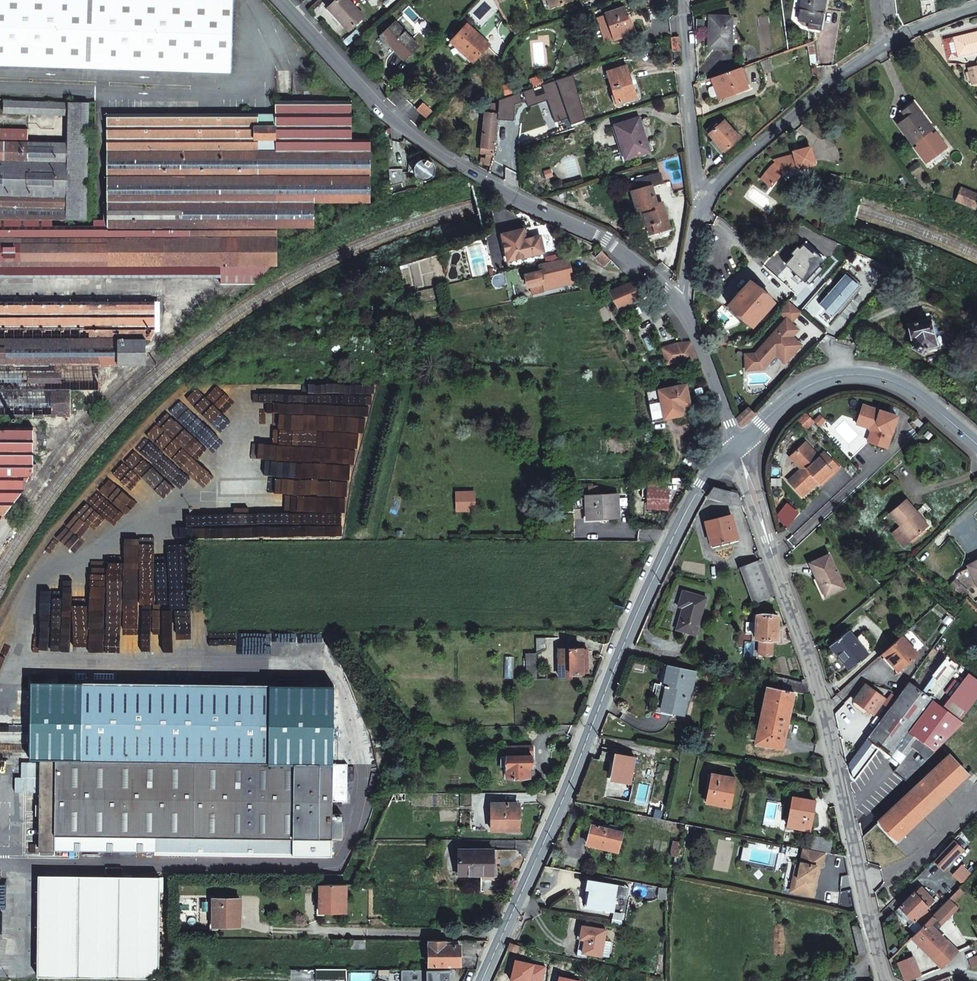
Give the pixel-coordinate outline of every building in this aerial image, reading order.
[(79,67),(233,71),(235,0),(0,0),(0,64),(79,67)] [(348,0),(337,0),(329,8),(350,29),(364,15),(348,0)] [(552,9),(574,1),(573,0),(549,0),(552,9)] [(797,19),(809,22),(808,27),(819,29),(824,0),(800,0),(797,19)] [(633,33),(625,8),(605,15),(612,40),(633,33)] [(412,42),(411,41),(409,39),(418,31),(403,15),(380,36),(384,41),(402,59),(416,46),(412,42)] [(730,17),(708,17),(708,43),(708,49),(729,49),(730,17)] [(465,26),(451,41),(447,46),(469,66),(487,46),(465,26)] [(951,35),(954,46),(956,54),(976,50),(976,30),(951,35)] [(409,39),(411,41),(412,42),(413,41),(420,34),(418,31),(409,39)] [(670,39),(671,43),(672,52),(679,51),(679,43),(678,36),(670,39)] [(635,98),(626,66),(604,72),(614,104),(635,98)] [(967,68),(971,85),(976,83),(976,66),(967,68)] [(717,95),(719,99),(747,88),(740,70),(712,81),(714,87),(708,89),(707,91),(709,97),(712,98),(717,95)] [(533,88),(499,100),(497,121),(514,122),(515,104),(525,101),(528,108),(546,102),(553,123),(567,118),(570,125),(588,119),(573,74),(542,85),(545,94),(536,97),(533,88)] [(5,101),(4,113),(67,115),(67,102),(5,101)] [(65,220),(86,221),(88,102),(86,102),(67,101),(67,102),(67,115),(66,143),(67,143),(65,219),(65,220)] [(0,227),(0,277),(222,277),(221,265),(264,265),(276,256),(277,255),(277,227),(314,227),(314,202),(369,202),(369,138),(351,138),(351,107),(276,103),(275,126),(258,126),(258,114),(107,114),(106,227),(0,227)] [(902,111),(906,117),(897,124),(911,143),(931,127),(912,103),(902,111)] [(421,108),(416,114),(425,122),(431,116),(421,108)] [(482,163),(481,167),(488,170),(494,151),(496,113),(482,112),(480,142),(480,147),(484,147),(483,153),(487,154),(485,163),(482,163)] [(629,157),(648,151),(646,144),(638,118),(613,126),(619,144),(620,147),(624,146),(629,157)] [(717,118),(705,129),(709,133),(706,136),(713,144),(719,153),(728,145),(738,136),(723,118),(712,128),(711,126),(719,120),(717,118)] [(65,219),(67,143),(66,143),(28,142),(28,129),(0,129),(0,218),(65,219)] [(812,147),(797,151),(801,167),(817,162),(812,147)] [(776,160),(763,176),(773,185),(785,170),(798,166),(794,153),(776,158),(776,160)] [(414,169),(414,171),(415,172),(415,174),(416,176),(418,177),(420,179),(422,179),(424,180),(426,180),(428,180),(430,179),(432,178),(433,176),(435,174),(436,171),(436,169),(435,165),(434,163),(432,161),(430,160),(428,160),(426,159),(424,159),(422,160),(420,161),(418,162),(417,163),(416,165),(415,167),(414,169)] [(852,169),(843,166),(839,178),(848,180),(852,169)] [(646,216),(650,226),(655,225),(658,233),(673,228),(664,203),(659,205),(652,187),(663,184),(660,173),(637,181),(640,190),(631,193),(640,218),(646,216)] [(951,206),(968,215),(974,203),(956,195),(953,202),(951,206)] [(644,228),(650,226),(646,216),(640,218),(644,228)] [(653,235),(658,233),(655,225),(650,226),(653,235)] [(543,254),(539,237),(525,239),(523,230),(500,235),(506,262),(543,254)] [(603,267),(610,261),(601,252),(594,253),(595,259),(603,267)] [(544,286),(573,280),(568,259),(539,265),(541,272),(524,276),(527,284),(529,284),(531,295),(542,292),(541,284),(543,284),(544,286)] [(804,260),(796,269),(809,280),(806,284),(808,286),(813,290),(814,290),(818,286),(825,279),(804,260)] [(748,281),(744,285),(727,305),(751,325),(770,301),(752,285),(748,281)] [(625,286),(624,284),(621,285),(622,288),(609,292),(618,308),(641,297),(651,291),(644,282),(632,283),(625,286)] [(71,415),(71,390),(99,391),(99,366),(117,365),(117,340),(146,339),(151,339),(155,333),(154,301),(0,301),(0,415),(71,415)] [(790,339),(796,332),(789,325),(798,314),(787,304),(777,314),(784,321),(752,355),(742,355),(743,371),(760,371),(773,357),(782,365),(799,348),(794,343),(789,343),(789,339),(790,339)] [(942,329),(936,330),(932,313),(927,314),(929,319),(906,323),(911,339),(914,339),(916,345),(913,347),(918,354),(921,351),(945,346),(942,329)] [(841,331),(835,327),(825,338),(834,340),(841,331)] [(138,365),(146,357),(146,339),(117,340),(117,365),(138,365)] [(690,342),(686,342),(669,346),(671,351),(664,353),(668,363),(699,364),(690,342)] [(686,385),(658,391),(663,420),(680,417),(682,415),(682,414),(683,413),(682,408),(691,407),(686,385)] [(754,414),(750,408),(749,406),(744,411),(737,418),(743,426),(754,414)] [(805,422),(796,412),(789,419),(798,429),(805,422)] [(916,419),(912,423),(917,428),(922,423),(916,419)] [(34,427),(33,427),(0,427),(0,477),(30,478),(34,471),(34,454),(47,454),(47,428),(34,427)] [(788,460),(796,469),(793,472),(781,483),(795,498),(811,484),(814,486),(818,481),(821,484),(833,472),(821,458),(815,462),(801,448),(788,460)] [(793,472),(796,469),(788,460),(785,464),(793,472)] [(43,476),(34,471),(30,478),(27,481),(35,487),(43,476)] [(39,490),(47,479),(43,476),(35,487),(39,490)] [(0,477),(0,502),(13,502),(27,481),(30,478),(0,477)] [(650,483),(648,506),(664,508),(666,491),(664,490),(664,485),(650,483)] [(707,498),(731,504),(730,492),(713,488),(707,498)] [(474,492),(460,492),(460,500),(474,500),(474,492)] [(730,492),(731,504),(743,507),(738,494),(730,492)] [(618,493),(586,495),(587,518),(619,516),(618,493)] [(920,512),(907,500),(893,514),(904,526),(902,528),(914,540),(928,527),(916,517),(920,512)] [(0,502),(0,515),(4,515),(13,502),(0,502)] [(920,512),(916,517),(928,527),(932,523),(920,512)] [(706,523),(712,545),(728,541),(738,539),(732,517),(706,523)] [(905,550),(914,540),(902,528),(893,537),(905,550)] [(729,545),(728,541),(712,545),(713,549),(729,545)] [(825,598),(843,591),(829,557),(811,563),(825,598)] [(966,567),(976,588),(976,561),(966,567)] [(743,568),(754,604),(755,604),(776,598),(763,562),(743,568)] [(676,607),(680,608),(674,630),(694,636),(705,598),(680,591),(676,607)] [(772,641),(770,641),(777,641),(779,617),(755,616),(754,624),(746,624),(746,633),(754,633),(756,633),(756,640),(759,641),(758,655),(771,656),(772,641)] [(843,669),(864,652),(844,629),(825,645),(843,669)] [(893,636),(875,653),(894,672),(910,654),(893,636)] [(571,676),(572,673),(583,672),(582,649),(560,649),(560,676),(571,676)] [(697,672),(668,666),(664,686),(658,685),(652,712),(662,714),(662,711),(685,716),(690,690),(692,690),(697,672)] [(949,737),(963,722),(904,680),(891,698),(884,708),(844,763),(849,779),(873,746),(886,756),(894,747),(904,757),(892,771),(901,780),(945,733),(949,737)] [(866,714),(878,698),(860,684),(847,700),(866,714)] [(762,685),(751,744),(782,750),(793,691),(762,685)] [(273,757),(272,703),(272,686),(67,686),(67,708),(66,763),(27,763),(26,839),(26,853),(142,854),(142,856),(344,857),(344,841),(344,816),(334,816),(333,803),(348,802),(348,764),(291,764),(290,757),(273,757)] [(886,694),(879,704),(884,708),(891,698),(886,694)] [(293,737),(293,725),(276,725),(276,737),(293,737)] [(529,767),(532,767),(532,746),(507,746),(507,757),(501,757),(501,768),(507,768),(508,778),(530,777),(529,767)] [(640,758),(622,755),(618,782),(636,785),(640,758)] [(895,845),(954,789),(966,777),(948,758),(935,770),(877,826),(895,845)] [(735,779),(711,774),(705,802),(730,807),(735,779)] [(793,797),(787,827),(810,830),(815,801),(793,797)] [(490,803),(490,830),(517,830),(517,803),(490,803)] [(623,835),(593,826),(588,846),(617,854),(623,835)] [(835,841),(814,837),(811,850),(824,853),(832,854),(835,841)] [(678,857),(682,842),(673,841),(670,855),(678,857)] [(947,858),(957,850),(951,843),(942,852),(947,858)] [(803,848),(799,872),(797,878),(792,882),(791,888),(794,893),(814,897),(816,885),(801,882),(804,861),(822,864),(824,853),(811,850),(803,848)] [(497,880),(497,850),(457,851),(457,875),(479,875),(479,880),(497,880)] [(801,882),(816,885),(819,866),(822,867),(822,864),(804,861),(801,882)] [(927,880),(939,868),(933,861),(917,878),(920,880),(927,880)] [(26,877),(25,979),(147,980),(147,878),(26,877)] [(588,880),(586,890),(591,891),(588,908),(606,911),(607,902),(615,904),(616,895),(618,886),(588,880)] [(345,885),(319,885),(319,913),(346,913),(345,885)] [(616,895),(627,897),(629,888),(618,886),(616,895)] [(659,887),(658,898),(667,899),(667,888),(659,887)] [(922,931),(930,922),(924,915),(932,909),(920,891),(900,909),(914,927),(917,925),(922,931)] [(239,928),(239,901),(213,901),(213,928),(239,928)] [(615,904),(607,902),(606,911),(613,912),(615,904)] [(912,941),(918,947),(928,957),(927,960),(939,973),(958,956),(950,947),(948,949),(939,940),(943,937),(930,922),(922,931),(912,941)] [(585,940),(584,953),(603,955),(607,929),(583,925),(581,935),(586,936),(585,940)] [(365,940),(351,940),(351,949),(365,949),(365,940)] [(459,964),(459,944),(446,944),(445,940),(429,940),(429,965),(459,964)] [(517,951),(519,945),(510,943),(508,949),(517,951)] [(531,961),(525,980),(536,980),(541,964),(531,961)] [(427,970),(427,980),(450,980),(450,970),(427,970)]
